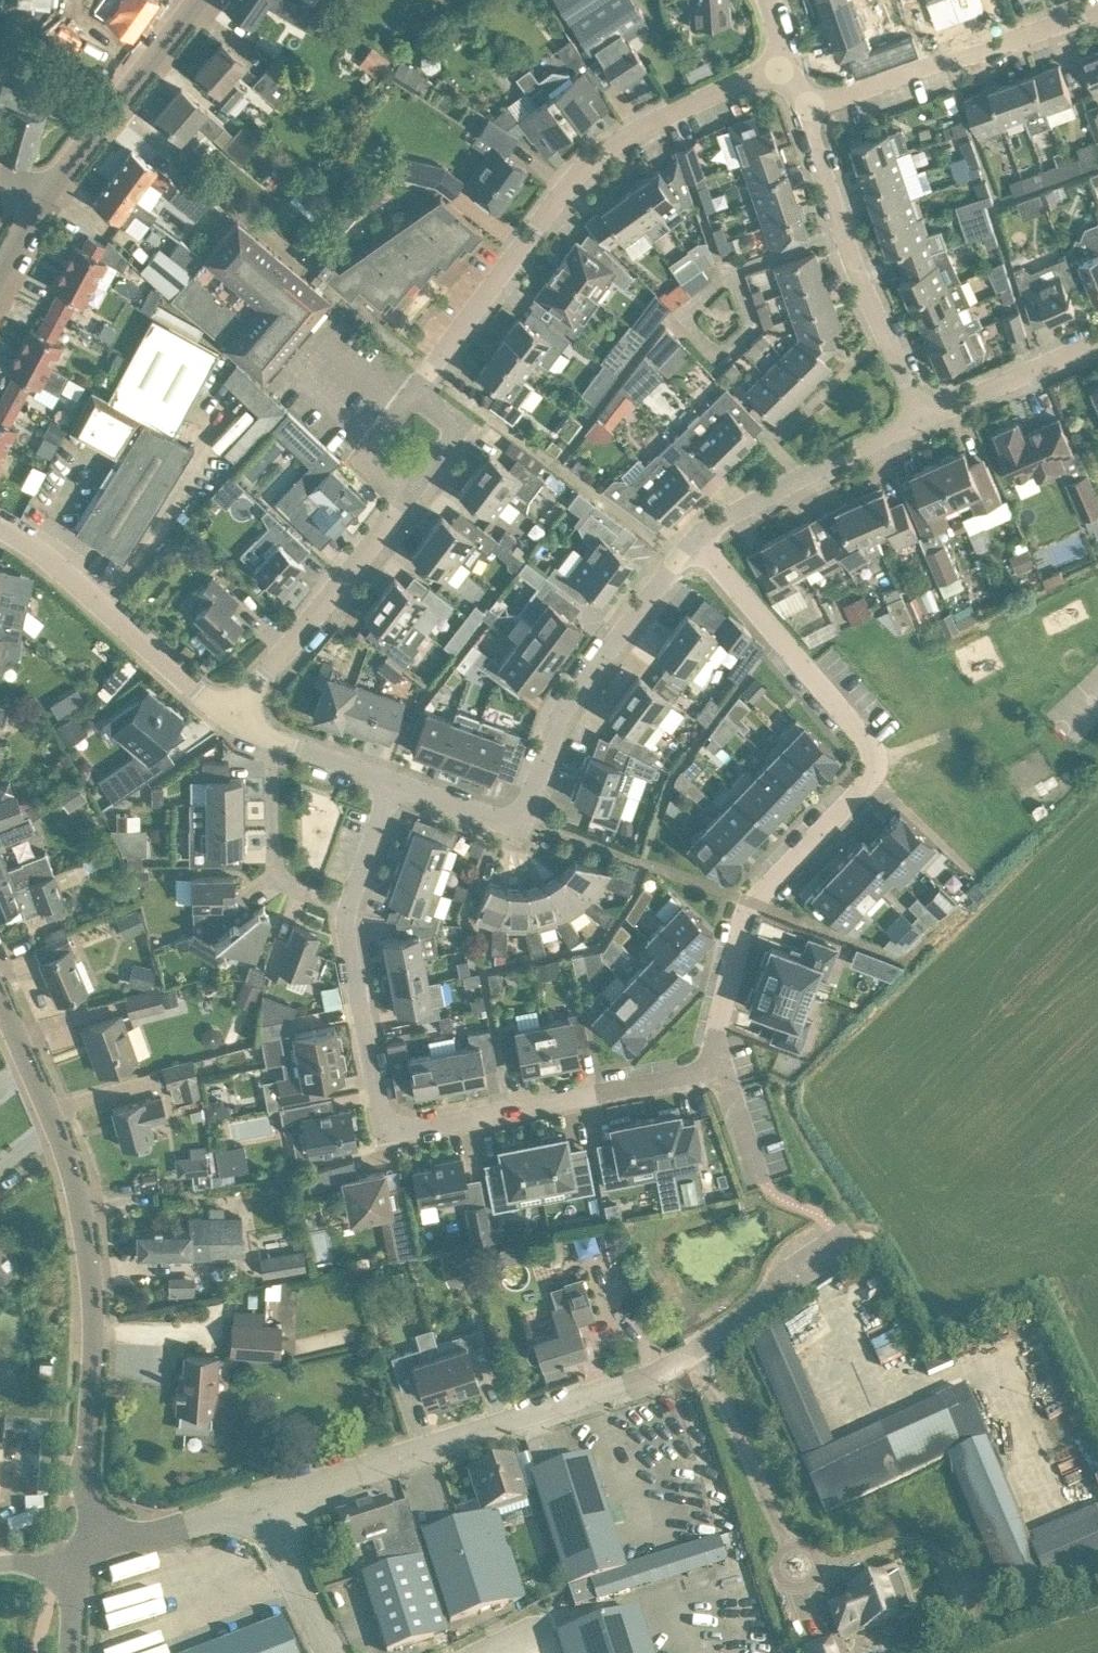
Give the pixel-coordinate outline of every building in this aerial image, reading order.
[(107,19),(132,37),(158,1),(156,0),(121,0),(120,0),(106,0),(98,12),(107,19)] [(224,6),(250,25),(265,4),(311,29),(323,8),(308,0),(229,0),(224,6)] [(569,20),(589,50),(594,46),(600,55),(598,56),(616,83),(645,64),(627,37),(626,38),(620,29),(643,14),(634,0),(556,0),(569,20)] [(696,23),(729,21),(727,0),(694,0),(696,23)] [(838,56),(853,50),(854,55),(850,56),(856,74),(920,52),(914,34),(872,49),(871,44),(864,24),(855,0),(818,0),(838,56)] [(887,26),(901,21),(894,0),(879,0),(887,26)] [(955,0),(929,0),(939,27),(962,18),(955,0)] [(962,18),(985,10),(981,0),(955,0),(962,18)] [(212,97),(227,110),(246,89),(234,78),(246,64),(222,42),(196,71),(217,91),(212,97)] [(1082,56),(1095,92),(1097,92),(1097,50),(1082,56)] [(552,69),(538,79),(542,84),(545,86),(573,125),(577,122),(579,124),(598,110),(587,96),(598,89),(601,86),(587,64),(582,57),(572,65),(578,72),(573,77),(568,70),(552,69)] [(391,76),(414,91),(424,75),(401,60),(391,76)] [(1059,64),(1035,73),(1048,111),(1073,102),(1059,64)] [(260,90),(275,74),(266,66),(251,82),(260,90)] [(509,104),(491,118),(506,127),(518,135),(525,129),(532,138),(542,130),(552,144),(571,130),(569,127),(573,125),(545,86),(542,84),(538,79),(529,66),(515,76),(536,104),(519,117),(509,104)] [(1035,73),(1012,81),(1025,115),(1031,132),(1053,124),(1048,111),(1035,73)] [(1012,81),(990,89),(1004,126),(1005,126),(1004,123),(1025,115),(1012,81)] [(48,99),(47,99),(47,100),(3,85),(0,95),(0,106),(8,109),(0,135),(0,155),(29,164),(44,116),(43,116),(48,99)] [(222,143),(232,132),(180,88),(155,117),(180,139),(195,121),(222,143)] [(1004,126),(990,89),(965,98),(979,136),(1004,126)] [(1097,137),(1097,104),(1087,108),(1097,137)] [(488,116),(479,131),(509,149),(518,135),(491,118),(488,116)] [(728,125),(741,161),(778,148),(768,120),(766,121),(766,122),(768,121),(769,126),(759,129),(758,125),(759,125),(759,124),(756,124),(754,116),(728,125)] [(952,124),(955,134),(967,129),(964,120),(952,124)] [(223,145),(242,162),(261,141),(242,124),(223,145)] [(851,138),(860,166),(897,154),(889,131),(863,140),(861,135),(859,135),(860,137),(861,136),(862,140),(854,143),(852,139),(853,139),(853,138),(851,138)] [(962,142),(965,154),(974,151),(970,139),(962,142)] [(675,150),(677,156),(686,180),(694,177),(694,178),(704,174),(701,164),(693,143),(675,150)] [(490,152),(465,185),(480,197),(498,210),(511,192),(518,183),(515,180),(524,168),(506,154),(502,151),(494,146),(490,152)] [(263,152),(256,160),(269,171),(275,165),(280,159),(267,148),(263,152)] [(741,161),(748,181),(785,168),(778,148),(741,161)] [(132,149),(110,179),(149,207),(170,178),(132,149)] [(1066,161),(1069,173),(1097,162),(1097,149),(1078,157),(1066,161)] [(1059,164),(1044,169),(1048,180),(1069,173),(1066,161),(1065,161),(1061,150),(1055,152),(1059,164)] [(974,151),(965,154),(969,166),(978,164),(974,151)] [(903,174),(897,154),(860,166),(867,186),(903,174)] [(396,175),(435,184),(450,196),(462,180),(443,166),(401,155),(396,175)] [(683,212),(693,204),(685,180),(686,180),(677,156),(659,170),(658,168),(639,183),(662,215),(677,204),(683,212)] [(748,181),(756,202),(792,189),(785,168),(748,181)] [(1044,169),(1023,177),(1027,188),(1048,180),(1044,169)] [(335,223),(344,230),(388,178),(380,170),(335,223)] [(707,183),(704,174),(694,178),(702,199),(711,195),(707,183)] [(903,174),(867,186),(874,208),(910,195),(903,174)] [(187,176),(175,191),(181,196),(175,202),(195,218),(199,213),(213,197),(187,176)] [(1027,188),(1023,177),(1011,181),(1015,192),(1027,188)] [(135,213),(150,223),(157,213),(149,207),(110,179),(93,202),(126,225),(135,213)] [(980,196),(991,192),(986,179),(975,183),(980,196)] [(291,196),(317,217),(329,203),(303,182),(291,196)] [(639,183),(620,196),(651,239),(670,226),(662,215),(639,183)] [(1041,191),(1046,205),(1059,200),(1054,186),(1041,191)] [(756,202),(763,223),(800,210),(792,189),(756,202)] [(585,222),(610,246),(619,239),(631,253),(651,239),(620,196),(616,191),(603,200),(607,206),(585,222)] [(980,196),(957,203),(968,238),(984,233),(994,230),(990,217),(986,203),(994,200),(991,192),(980,196)] [(323,270),(322,271),(349,294),(358,285),(379,303),(387,293),(393,298),(412,276),(418,281),(438,258),(444,263),(463,240),(469,245),(482,230),(465,216),(440,195),(337,268),(324,256),(317,265),(323,270)] [(716,208),(711,195),(702,199),(706,211),(716,208)] [(874,208),(881,229),(917,217),(910,195),(874,208)] [(800,210),(763,223),(771,245),(807,232),(800,210)] [(917,217),(881,229),(889,252),(897,249),(901,261),(934,250),(945,245),(948,244),(942,227),(927,233),(922,215),(917,217)] [(328,296),(237,219),(192,272),(171,298),(262,374),(263,373),(261,372),(321,301),(327,306),(326,308),(327,309),(330,305),(329,305),(333,301),(328,296)] [(1097,221),(1089,241),(1094,253),(1080,258),(1097,301),(1097,300),(1097,221)] [(712,228),(716,241),(726,238),(722,225),(712,228)] [(994,230),(984,233),(988,246),(999,243),(994,230)] [(64,265),(97,283),(109,261),(123,269),(129,258),(108,239),(105,244),(88,235),(82,247),(75,243),(64,265)] [(726,238),(716,241),(721,253),(730,250),(726,238)] [(201,257),(180,240),(169,255),(190,271),(201,257)] [(576,240),(555,267),(583,288),(584,288),(597,298),(612,278),(623,286),(632,274),(624,267),(604,246),(597,255),(576,240)] [(934,250),(901,261),(906,276),(901,279),(911,301),(960,279),(945,245),(934,250)] [(158,246),(140,269),(171,298),(192,272),(190,271),(169,255),(158,246)] [(700,266),(710,259),(705,251),(694,259),(700,266)] [(774,266),(783,291),(823,277),(814,252),(794,259),(774,266)] [(1056,273),(1043,279),(1023,265),(1014,267),(1026,302),(1041,295),(1051,318),(1075,308),(1066,288),(1078,284),(1066,256),(1058,259),(1056,273)] [(694,259),(674,273),(690,293),(709,279),(700,266),(694,259)] [(1004,260),(987,267),(992,279),(1008,272),(1004,260)] [(48,310),(64,319),(75,299),(84,305),(97,283),(64,265),(52,286),(59,290),(48,310)] [(555,267),(535,295),(538,298),(556,311),(550,318),(568,331),(573,335),(584,321),(599,301),(583,288),(555,267)] [(783,291),(792,315),(832,301),(823,277),(783,291)] [(959,308),(966,304),(971,302),(960,279),(911,301),(921,324),(958,307),(959,307),(959,308)] [(1012,285),(1001,288),(1005,301),(1016,297),(1012,285)] [(761,287),(751,290),(754,301),(764,297),(761,287)] [(656,300),(647,310),(656,319),(665,309),(656,300)] [(792,315),(800,338),(836,346),(830,330),(840,327),(832,301),(792,315)] [(163,302),(157,311),(176,324),(182,316),(163,302)] [(769,313),(765,302),(756,305),(760,316),(769,313)] [(958,307),(921,324),(932,347),(969,330),(965,320),(971,317),(966,304),(959,308),(959,307),(958,307)] [(48,365),(49,364),(60,343),(53,339),(64,319),(48,310),(37,330),(30,327),(18,349),(48,365)] [(1004,317),(1010,338),(1027,332),(1021,312),(1004,317)] [(773,323),(769,313),(760,316),(763,327),(773,323)] [(218,351),(151,315),(129,357),(122,368),(107,397),(92,388),(72,424),(106,442),(105,443),(123,453),(75,530),(123,560),(194,446),(173,434),(218,351)] [(505,335),(536,359),(537,358),(547,367),(569,338),(546,320),(539,330),(519,316),(505,335)] [(104,322),(96,334),(107,341),(115,328),(104,322)] [(600,360),(615,372),(645,335),(630,323),(600,360)] [(666,324),(643,354),(655,367),(681,339),(666,324)] [(969,330),(932,347),(944,374),(946,373),(946,372),(944,372),(943,369),(951,365),(953,369),(952,369),(952,370),(976,360),(974,355),(986,349),(977,328),(969,331),(969,330)] [(769,339),(762,332),(754,340),(761,347),(769,339)] [(505,335),(491,353),(523,376),(536,359),(505,335)] [(800,338),(783,355),(812,385),(831,366),(823,358),(836,346),(800,338)] [(753,355),(761,347),(754,340),(746,348),(753,355)] [(48,365),(18,349),(7,370),(14,373),(3,395),(19,403),(30,382),(37,386),(39,383),(56,392),(66,374),(49,364),(48,365)] [(111,362),(122,368),(129,357),(117,351),(111,362)] [(534,385),(523,376),(491,353),(477,372),(500,390),(489,404),(512,421),(524,406),(520,403),(534,385)] [(643,354),(620,385),(630,395),(636,401),(663,375),(655,367),(643,354)] [(783,355),(764,373),(794,403),(812,385),(783,355)] [(739,369),(732,362),(724,370),(731,377),(739,369)] [(794,403),(764,373),(745,392),(775,422),(794,403)] [(70,377),(63,389),(77,397),(84,385),(70,377)] [(726,386),(699,412),(740,455),(757,438),(753,434),(739,419),(749,409),(726,386)] [(19,403),(3,395),(0,399),(0,445),(4,448),(15,426),(8,422),(19,403)] [(586,395),(577,406),(587,413),(595,403),(586,395)] [(598,416),(603,421),(612,410),(606,405),(598,416)] [(699,412),(672,438),(695,462),(704,453),(719,467),(723,472),(740,455),(699,412)] [(565,420),(575,429),(581,421),(571,413),(565,420)] [(597,416),(585,432),(593,441),(607,441),(615,433),(603,421),(598,416),(597,416)] [(998,444),(1007,464),(1014,480),(1035,470),(1038,476),(1065,464),(1063,458),(1075,453),(1059,417),(1024,432),(1018,419),(995,429),(1001,442),(998,444)] [(562,446),(551,438),(545,446),(556,454),(562,446)] [(661,456),(649,468),(687,507),(704,490),(700,485),(686,471),(695,462),(672,438),(657,452),(661,456)] [(349,517),(349,516),(351,515),(360,506),(361,503),(361,499),(359,496),(330,468),(339,459),(329,449),(310,468),(321,479),(308,491),(319,502),(310,512),(301,510),(292,519),(303,530),(315,516),(330,530),(337,523),(340,524),(342,524),(345,523),(346,523),(347,522),(348,520),(349,517)] [(965,450),(939,461),(956,501),(969,495),(971,501),(979,509),(1003,499),(988,464),(974,470),(965,450)] [(474,472),(507,497),(525,511),(528,499),(544,478),(516,457),(516,458),(521,462),(514,471),(489,452),(474,472)] [(956,501),(939,461),(913,473),(921,490),(907,496),(924,534),(943,525),(947,515),(943,506),(956,501)] [(22,484),(35,491),(46,469),(33,463),(22,484)] [(613,477),(601,489),(641,519),(654,507),(666,520),(670,524),(687,507),(649,468),(636,481),(629,481),(625,477),(613,477)] [(507,497),(474,472),(459,492),(492,517),(507,497)] [(1088,472),(1067,481),(1083,518),(1086,516),(1092,529),(1096,528),(1097,532),(1097,494),(1088,472)] [(881,486),(859,496),(876,535),(890,529),(897,545),(919,535),(913,520),(904,500),(891,505),(884,489),(883,490),(881,486)] [(576,518),(588,495),(575,488),(564,511),(576,518)] [(845,526),(832,533),(846,561),(850,568),(870,557),(868,555),(882,549),(876,535),(859,496),(837,505),(839,509),(838,509),(845,526)] [(268,525),(259,535),(272,548),(253,567),(280,592),(297,574),(296,572),(303,564),(298,560),(310,548),(267,508),(261,514),(268,525)] [(590,543),(583,553),(616,579),(632,558),(609,541),(617,530),(589,509),(578,525),(583,537),(590,543)] [(498,540),(498,539),(477,523),(468,535),(442,514),(426,534),(460,559),(472,568),(479,554),(483,556),(488,551),(489,552),(491,549),(498,540)] [(962,517),(953,521),(958,531),(967,527),(962,517)] [(810,519),(787,532),(805,568),(819,560),(825,572),(846,561),(832,533),(820,539),(810,519)] [(506,529),(498,539),(498,540),(507,547),(516,536),(506,529)] [(805,568),(787,532),(764,544),(774,564),(763,570),(773,589),(777,598),(798,587),(792,575),(805,568)] [(460,559),(426,534),(411,553),(445,579),(460,559)] [(1010,555),(1018,571),(1036,563),(1025,539),(1012,544),(1015,552),(1010,555)] [(926,550),(940,582),(959,573),(946,541),(926,550)] [(1035,556),(1047,583),(1065,576),(1059,563),(1048,559),(1044,552),(1035,556)] [(616,579),(583,553),(567,573),(601,599),(616,579)] [(525,560),(517,570),(538,586),(547,575),(526,559),(525,560)] [(555,564),(547,575),(559,584),(567,573),(555,564)] [(23,625),(26,608),(17,606),(22,581),(1,577),(2,569),(0,568),(0,620),(23,625)] [(394,576),(379,596),(425,631),(438,613),(443,617),(453,604),(440,594),(432,605),(427,601),(407,586),(394,576)] [(197,632),(215,649),(241,621),(223,604),(231,594),(213,577),(196,594),(206,603),(195,614),(205,623),(197,632)] [(547,601),(531,622),(564,647),(582,624),(580,623),(579,624),(570,617),(579,605),(551,583),(541,596),(547,601)] [(903,594),(888,601),(891,606),(901,630),(916,623),(915,621),(905,599),(903,594)] [(919,594),(905,599),(915,621),(928,616),(919,594)] [(490,605),(498,612),(507,601),(498,595),(490,605)] [(425,631),(379,596),(364,615),(381,629),(392,637),(383,648),(404,664),(418,646),(415,643),(425,631)] [(845,606),(853,623),(873,614),(865,597),(845,606)] [(476,604),(468,614),(477,622),(485,611),(476,604)] [(939,616),(948,633),(960,627),(952,610),(939,616)] [(687,612),(672,631),(705,657),(720,637),(737,651),(751,633),(744,624),(729,613),(728,615),(714,632),(704,625),(687,612)] [(477,622),(468,614),(460,624),(469,632),(477,622)] [(0,620),(0,638),(19,642),(23,625),(0,620)] [(531,622),(516,642),(548,667),(564,647),(531,622)] [(352,639),(361,646),(369,636),(359,629),(352,639)] [(705,657),(672,631),(657,651),(674,664),(690,676),(705,657)] [(473,642),(464,653),(473,659),(481,648),(473,642)] [(548,667),(516,642),(500,662),(491,655),(482,667),(507,685),(515,675),(531,687),(530,688),(531,689),(548,667)] [(473,659),(464,653),(456,664),(464,670),(473,659)] [(386,673),(393,664),(384,657),(377,665),(386,673)] [(341,724),(355,684),(329,675),(333,663),(323,660),(315,683),(323,686),(313,716),(340,726),(341,724)] [(728,673),(737,680),(745,670),(736,663),(728,673)] [(393,664),(386,673),(395,680),(402,671),(393,664)] [(444,679),(453,685),(461,674),(453,668),(444,679)] [(639,675),(623,695),(657,720),(671,731),(686,711),(639,675)] [(753,701),(766,687),(755,677),(742,690),(753,701)] [(341,724),(366,733),(380,693),(355,684),(341,724)] [(164,707),(166,705),(149,691),(140,701),(137,698),(113,715),(123,731),(120,735),(149,759),(157,749),(160,751),(185,734),(174,718),(177,715),(173,711),(171,713),(164,707)] [(380,693),(366,733),(390,741),(404,702),(380,693)] [(638,737),(629,749),(646,759),(648,760),(650,761),(658,751),(643,739),(657,720),(623,695),(609,714),(638,737)] [(712,696),(704,706),(713,713),(720,703),(712,696)] [(713,713),(704,706),(696,716),(705,723),(713,713)] [(452,720),(438,759),(463,767),(480,718),(456,709),(452,720)] [(412,747),(412,749),(438,759),(452,720),(430,712),(427,711),(414,748),(412,747)] [(58,726),(68,744),(87,732),(76,714),(58,726)] [(740,715),(735,720),(744,730),(749,724),(740,715)] [(837,755),(796,716),(778,734),(782,738),(817,771),(819,773),(837,755)] [(480,718),(463,767),(489,777),(490,775),(489,775),(491,769),(497,751),(510,756),(519,732),(480,718)] [(718,720),(711,730),(722,741),(730,732),(718,720)] [(809,779),(817,771),(782,738),(766,755),(769,758),(801,788),(809,779)] [(583,768),(581,775),(614,788),(626,792),(634,772),(651,778),(656,764),(609,739),(601,757),(586,752),(581,767),(583,768)] [(63,755),(51,762),(61,779),(73,772),(63,755)] [(755,774),(786,804),(801,788),(769,758),(764,764),(755,774)] [(102,783),(113,801),(149,776),(137,759),(102,783)] [(682,769),(690,777),(699,767),(691,760),(682,769)] [(203,761),(203,801),(246,801),(246,800),(242,800),(242,794),(245,793),(244,777),(229,777),(229,761),(203,761)] [(729,785),(737,792),(768,822),(786,804),(755,774),(747,766),(729,785)] [(683,790),(692,780),(682,769),(677,776),(675,782),(683,790)] [(614,788),(581,775),(579,782),(576,781),(570,796),(595,805),(591,818),(608,824),(616,826),(628,793),(626,792),(614,788)] [(57,792),(70,810),(88,797),(75,779),(57,792)] [(152,801),(163,801),(163,787),(152,787),(152,801)] [(761,829),(768,822),(737,792),(722,808),(753,838),(761,829)] [(16,793),(0,799),(0,826),(26,816),(16,793)] [(674,813),(683,804),(677,799),(670,796),(666,806),(667,806),(674,813)] [(188,802),(189,827),(206,827),(246,827),(246,826),(242,826),(242,820),(245,819),(245,801),(246,801),(203,801),(203,803),(188,802)] [(706,824),(737,854),(753,838),(722,808),(706,824)] [(883,831),(885,829),(915,860),(922,868),(940,849),(899,810),(881,829),(883,831)] [(116,827),(127,827),(127,813),(116,813),(116,827)] [(402,849),(439,863),(446,845),(451,847),(457,830),(436,823),(431,835),(411,828),(405,843),(408,844),(406,850),(402,849)] [(706,824),(688,843),(721,874),(739,856),(737,854),(706,824)] [(141,827),(127,827),(116,827),(111,827),(121,847),(123,853),(128,852),(128,863),(142,864),(142,853),(143,853),(143,827),(141,827)] [(206,827),(189,827),(190,851),(190,859),(219,859),(219,851),(246,850),(245,834),(242,834),(242,827),(246,827),(206,827)] [(899,877),(915,860),(885,829),(883,831),(869,846),(867,848),(892,871),(899,877)] [(469,850),(479,854),(484,841),(474,837),(469,850)] [(845,858),(877,888),(892,871),(867,848),(869,846),(862,840),(854,849),(845,858)] [(393,873),(393,874),(430,887),(439,863),(402,849),(401,850),(405,851),(403,857),(400,856),(394,874),(393,873)] [(3,890),(5,893),(10,891),(9,887),(13,886),(14,888),(25,884),(25,883),(54,872),(45,851),(21,861),(22,862),(6,868),(0,854),(0,891),(3,890)] [(877,888),(845,858),(829,875),(861,905),(877,888)] [(66,867),(73,883),(81,879),(89,869),(85,860),(66,867)] [(562,872),(561,873),(594,898),(605,884),(630,893),(634,879),(573,860),(562,873),(562,872)] [(961,868),(954,876),(971,892),(979,884),(961,868)] [(21,906),(25,916),(65,901),(54,872),(25,883),(25,884),(14,888),(13,886),(9,887),(10,891),(5,893),(3,890),(0,891),(0,914),(21,906)] [(546,883),(545,883),(569,917),(584,907),(604,923),(613,912),(594,898),(561,873),(561,874),(546,884),(546,883)] [(430,887),(393,874),(396,876),(394,882),(391,881),(386,896),(403,903),(396,919),(441,922),(443,915),(434,912),(441,891),(430,887)] [(193,933),(227,914),(230,912),(222,900),(222,894),(234,894),(233,875),(191,876),(191,905),(193,904),(193,933)] [(861,905),(829,875),(813,892),(844,922),(861,905)] [(506,952),(507,928),(506,928),(507,887),(506,887),(490,881),(489,880),(475,919),(492,925),(491,951),(506,952)] [(453,895),(463,899),(468,885),(458,882),(453,895)] [(527,888),(526,888),(537,928),(538,928),(555,923),(570,944),(582,936),(569,917),(545,883),(544,884),(545,884),(527,889),(527,888)] [(954,897),(940,884),(931,894),(945,907),(954,897)] [(644,901),(651,891),(644,886),(638,896),(644,901)] [(506,928),(507,928),(525,929),(531,954),(545,950),(538,928),(537,928),(526,888),(526,889),(508,888),(508,887),(507,887),(506,928)] [(644,901),(638,896),(631,907),(638,911),(644,901)] [(937,915),(918,897),(909,906),(927,924),(937,915)] [(712,931),(681,901),(664,919),(695,949),(712,931)] [(127,933),(146,926),(139,906),(120,913),(127,933)] [(217,941),(227,956),(238,948),(254,954),(269,915),(267,915),(267,913),(262,906),(238,923),(238,922),(236,921),(235,921),(233,921),(232,922),(227,914),(193,933),(174,939),(178,950),(188,947),(192,941),(205,949),(217,941)] [(439,930),(441,922),(396,919),(398,936),(380,939),(383,955),(386,955),(387,961),(383,962),(423,955),(419,934),(439,930)] [(664,919),(647,937),(658,947),(678,967),(680,965),(695,949),(664,919)] [(619,941),(621,942),(631,931),(621,922),(612,936),(619,941)] [(311,948),(317,932),(294,923),(288,939),(275,934),(265,960),(264,970),(288,979),(292,970),(308,976),(317,950),(311,948)] [(920,932),(911,923),(895,940),(903,948),(920,932)] [(60,951),(40,960),(58,1001),(86,989),(69,949),(73,947),(67,933),(54,938),(60,951)] [(903,948),(895,940),(891,936),(884,944),(901,950),(903,948)] [(763,965),(759,976),(808,994),(816,974),(825,977),(837,947),(808,937),(801,957),(770,945),(768,953),(765,952),(760,963),(763,965)] [(600,949),(601,956),(608,963),(618,952),(607,943),(604,948),(600,949)] [(658,947),(642,964),(673,994),(691,976),(680,965),(678,967),(658,947)] [(586,970),(587,975),(588,976),(600,964),(595,960),(594,950),(583,953),(586,970)] [(583,953),(572,955),(575,973),(586,970),(583,953)] [(385,989),(388,988),(428,980),(423,955),(383,962),(383,963),(388,962),(389,969),(386,969),(387,974),(382,975),(385,989)] [(457,960),(460,975),(470,973),(467,958),(457,960)] [(560,971),(558,958),(534,963),(537,975),(560,971)] [(246,977),(262,986),(264,969),(251,963),(246,977)] [(666,1002),(673,994),(642,964),(626,981),(657,1011),(666,1002)] [(487,971),(491,988),(504,986),(500,969),(487,971)] [(752,986),(746,1001),(749,1002),(748,1006),(778,1017),(771,1037),(799,1048),(811,1017),(801,1014),(805,1003),(808,994),(759,976),(755,987),(752,986)] [(428,980),(388,988),(388,989),(392,988),(394,994),(391,995),(394,1011),(444,1001),(440,979),(428,980)] [(626,981),(611,997),(642,1026),(649,1019),(657,1011),(626,981)] [(339,984),(323,986),(325,1001),(341,999),(339,984)] [(126,996),(129,1011),(161,1003),(157,988),(126,996)] [(261,1005),(260,1022),(272,1019),(293,1015),(296,1007),(262,995),(261,1005)] [(470,998),(472,1009),(485,1007),(483,995),(470,998)] [(644,1028),(642,1026),(611,997),(593,1015),(626,1047),(644,1028)] [(569,1017),(542,1022),(551,1069),(573,1064),(572,1060),(578,1059),(575,1043),(588,1041),(582,1009),(568,1012),(569,1017)] [(92,1052),(99,1072),(136,1059),(120,1014),(89,1025),(98,1050),(92,1052)] [(439,1016),(441,1029),(452,1027),(450,1014),(439,1016)] [(260,1022),(259,1039),(275,1036),(272,1019),(260,1022)] [(551,1069),(542,1022),(516,1027),(515,1022),(498,1026),(504,1057),(520,1054),(523,1070),(530,1068),(530,1073),(551,1069)] [(336,1033),(334,1024),(280,1035),(285,1060),(297,1058),(343,1049),(340,1034),(336,1033)] [(470,1045),(456,1047),(464,1087),(464,1083),(470,1081),(471,1084),(487,1081),(484,1068),(497,1066),(490,1029),(468,1033),(470,1045)] [(438,1092),(431,1052),(409,1056),(406,1039),(386,1043),(393,1080),(411,1076),(415,1095),(431,1092),(431,1089),(437,1088),(438,1092)] [(456,1047),(431,1052),(438,1092),(439,1092),(438,1088),(445,1086),(445,1089),(463,1086),(463,1087),(464,1087),(456,1047)] [(277,1077),(281,1101),(324,1093),(321,1080),(344,1076),(342,1067),(346,1064),(343,1049),(297,1058),(285,1060),(282,1061),(285,1076),(277,1077)] [(170,1084),(174,1100),(201,1093),(193,1060),(163,1067),(168,1085),(170,1084)] [(143,1100),(113,1108),(123,1145),(133,1143),(135,1147),(139,1150),(149,1148),(151,1143),(150,1138),(153,1137),(149,1121),(166,1116),(161,1096),(143,1101),(143,1100)] [(204,1102),(207,1119),(231,1114),(229,1105),(221,1106),(220,1099),(204,1102)] [(284,1130),(305,1126),(310,1153),(356,1144),(350,1107),(313,1114),(310,1100),(279,1105),(284,1130)] [(655,1176),(656,1175),(662,1207),(680,1204),(671,1156),(700,1150),(693,1116),(681,1119),(678,1105),(659,1109),(660,1114),(645,1117),(653,1160),(652,1160),(655,1176)] [(653,1160),(645,1117),(630,1120),(629,1115),(610,1119),(611,1124),(615,1145),(597,1148),(605,1185),(632,1180),(629,1164),(652,1160),(653,1160)] [(542,1137),(532,1139),(541,1186),(565,1181),(568,1194),(595,1189),(587,1150),(569,1153),(565,1133),(561,1133),(560,1129),(561,1129),(561,1128),(540,1132),(541,1133),(542,1133),(542,1137)] [(541,1186),(532,1139),(521,1141),(521,1137),(522,1137),(522,1135),(501,1139),(501,1141),(503,1141),(503,1145),(499,1145),(503,1166),(485,1169),(493,1209),(519,1204),(517,1190),(541,1186)] [(191,1155),(189,1156),(190,1173),(192,1173),(193,1186),(213,1184),(211,1169),(208,1170),(206,1147),(190,1148),(191,1155)] [(417,1190),(419,1201),(435,1198),(436,1202),(469,1196),(465,1176),(461,1155),(440,1159),(441,1163),(413,1168),(417,1190)] [(312,1183),(313,1188),(334,1184),(330,1165),(296,1175),(298,1187),(312,1183)] [(343,1177),(350,1218),(389,1211),(398,1256),(417,1252),(404,1184),(387,1187),(384,1170),(343,1177)] [(466,1206),(473,1243),(492,1239),(485,1203),(466,1206)] [(215,1252),(242,1252),(242,1215),(189,1216),(189,1224),(171,1225),(171,1227),(137,1227),(138,1255),(173,1254),(173,1257),(215,1256),(215,1252)] [(18,1260),(0,1239),(0,1275),(18,1260)] [(260,1256),(263,1273),(306,1265),(303,1248),(260,1256)] [(441,1262),(449,1283),(470,1275),(462,1254),(441,1262)] [(171,1293),(197,1292),(197,1273),(170,1274),(171,1293)] [(536,1362),(541,1362),(546,1377),(567,1370),(564,1360),(570,1358),(569,1356),(587,1350),(578,1320),(595,1314),(582,1275),(563,1281),(570,1302),(556,1306),(561,1322),(557,1323),(559,1330),(533,1338),(534,1341),(530,1343),(527,1347),(527,1352),(528,1357),(531,1361),(536,1362)] [(273,1281),(273,1283),(267,1283),(266,1295),(280,1295),(280,1281),(273,1281)] [(231,1353),(279,1356),(281,1326),(233,1322),(231,1353)] [(781,1324),(753,1344),(826,1514),(948,1457),(990,1438),(967,1387),(940,1400),(941,1402),(837,1450),(781,1324)] [(456,1347),(440,1352),(452,1391),(456,1390),(459,1394),(463,1396),(468,1394),(471,1390),(471,1386),(480,1383),(476,1371),(481,1370),(479,1365),(493,1361),(482,1326),(452,1335),(456,1347)] [(452,1391),(440,1352),(438,1353),(430,1327),(415,1331),(420,1346),(392,1355),(403,1389),(416,1385),(418,1390),(422,1388),(426,1400),(435,1397),(438,1401),(442,1402),(447,1401),(450,1397),(450,1392),(452,1391)] [(177,1408),(180,1408),(179,1427),(210,1429),(211,1410),(214,1410),(218,1356),(185,1354),(184,1387),(176,1386),(176,1389),(179,1389),(177,1408)] [(39,1373),(52,1373),(53,1360),(40,1360),(39,1373)] [(12,1419),(8,1475),(36,1477),(35,1488),(8,1486),(5,1529),(43,1531),(45,1490),(51,1490),(54,1437),(50,1436),(50,1421),(12,1419)] [(956,1455),(1000,1591),(1039,1579),(1029,1546),(1034,1545),(1001,1441),(956,1455)] [(537,1475),(531,1476),(536,1490),(567,1588),(589,1581),(625,1570),(624,1567),(596,1479),(589,1458),(537,1475)] [(477,1498),(483,1516),(483,1518),(497,1514),(527,1504),(512,1459),(475,1471),(483,1496),(477,1498)] [(235,1473),(226,1475),(228,1485),(238,1482),(235,1473)] [(373,1546),(396,1539),(383,1500),(337,1515),(348,1550),(372,1542),(373,1546)] [(1037,1535),(1054,1580),(1097,1563),(1097,1512),(1037,1535)] [(483,1518),(483,1516),(422,1535),(450,1622),(524,1598),(517,1578),(512,1561),(497,1514),(483,1518)] [(362,1577),(387,1652),(448,1632),(416,1532),(373,1546),(382,1571),(362,1577)] [(626,1570),(589,1582),(597,1604),(633,1592),(626,1570)] [(803,1652),(847,1652),(842,1640),(913,1615),(896,1570),(883,1574),(884,1577),(844,1592),(848,1603),(826,1611),(837,1639),(802,1652),(803,1652)] [(110,1630),(175,1616),(166,1574),(101,1589),(110,1630)] [(557,1637),(559,1642),(562,1652),(652,1652),(638,1611),(557,1637)] [(279,1623),(200,1652),(291,1652),(279,1623)]
